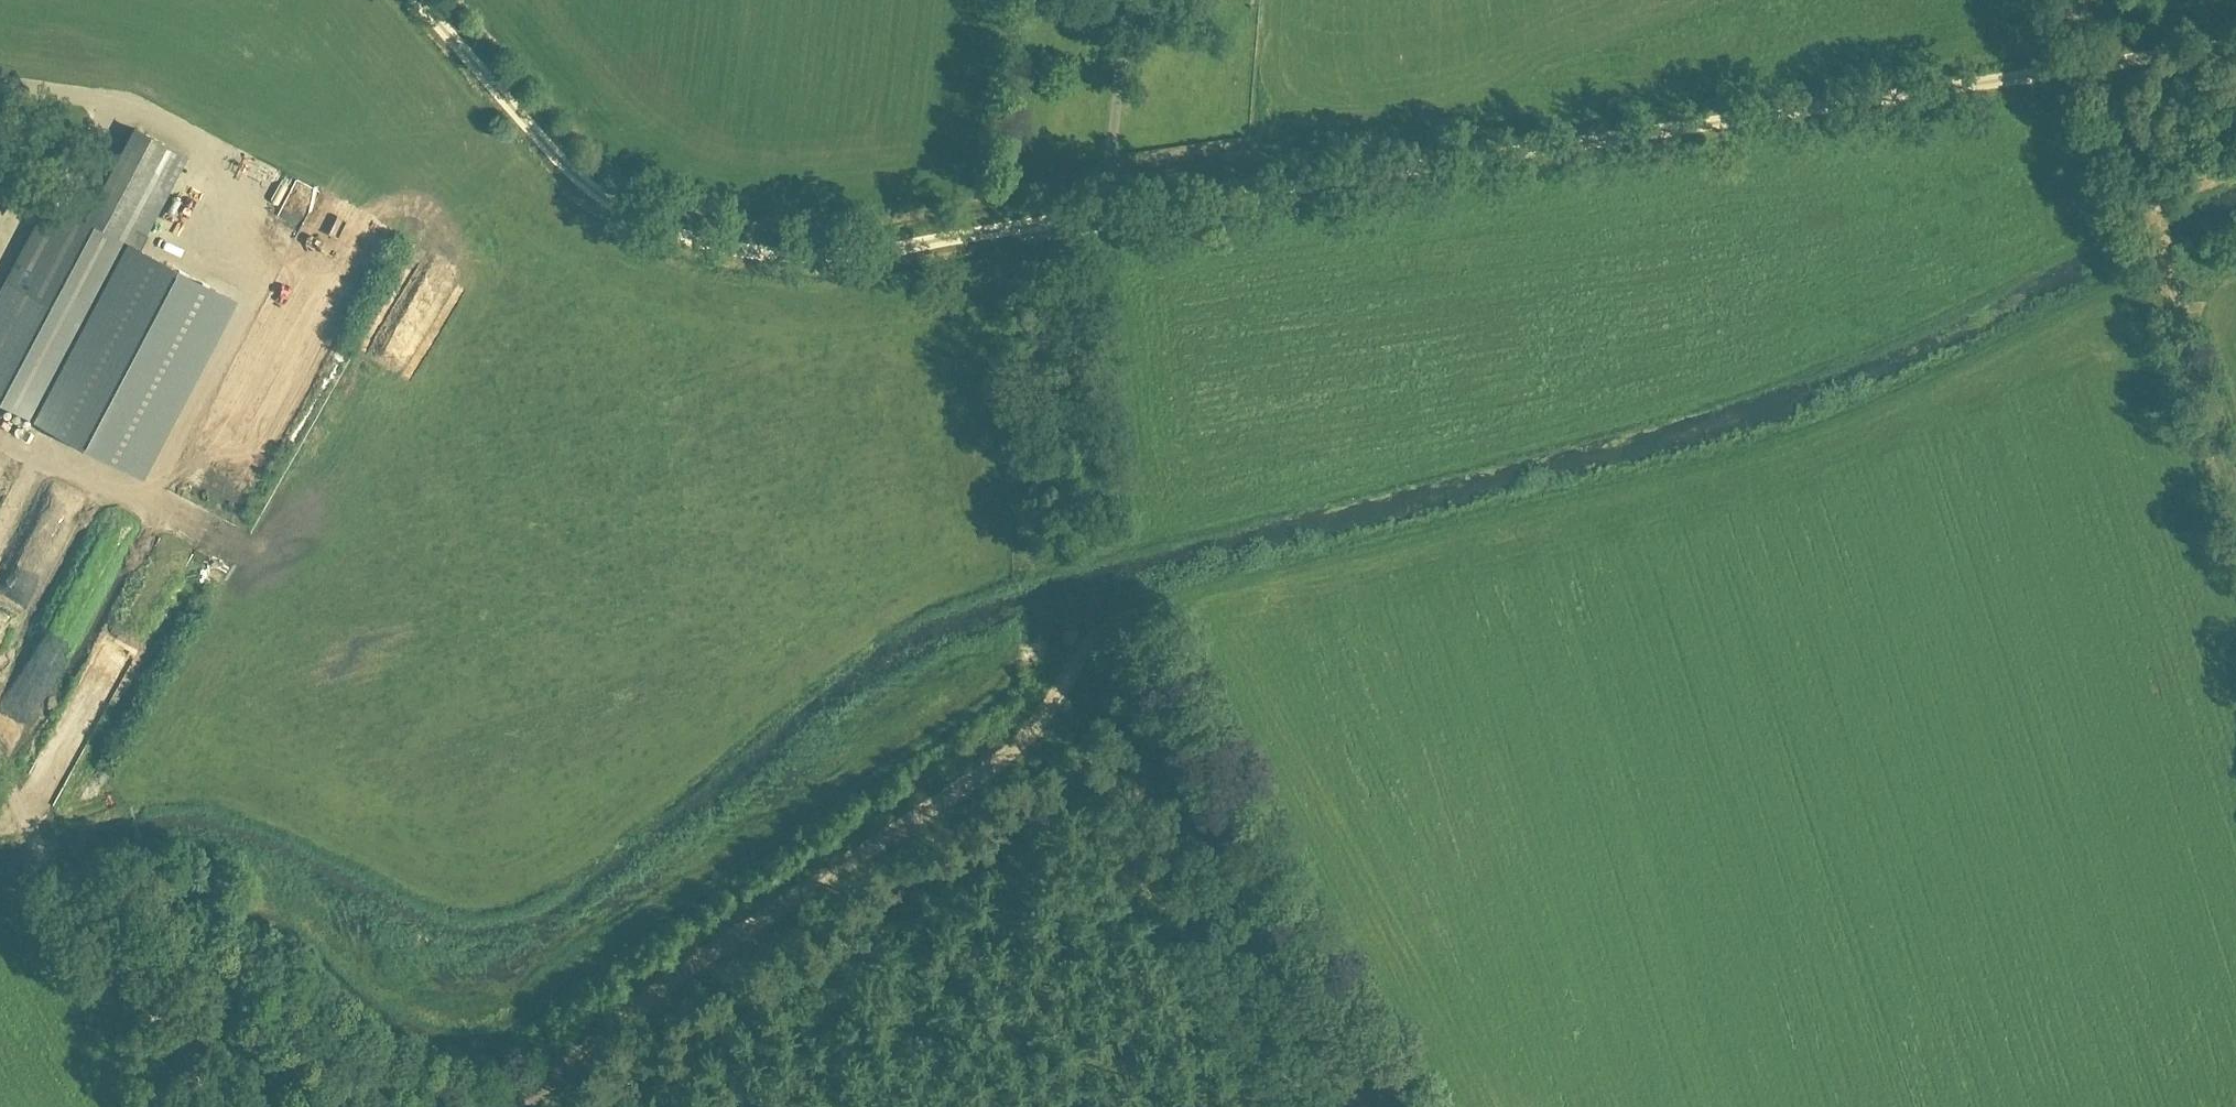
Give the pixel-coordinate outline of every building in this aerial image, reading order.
[(87,219),(50,199),(0,293),(0,401),(45,425),(142,476),(234,300),(139,250),(188,155),(135,127),(87,219)] [(10,200),(0,194),(0,219),(10,200)] [(573,1051),(574,1036),(559,1036),(559,1050),(573,1051)]
